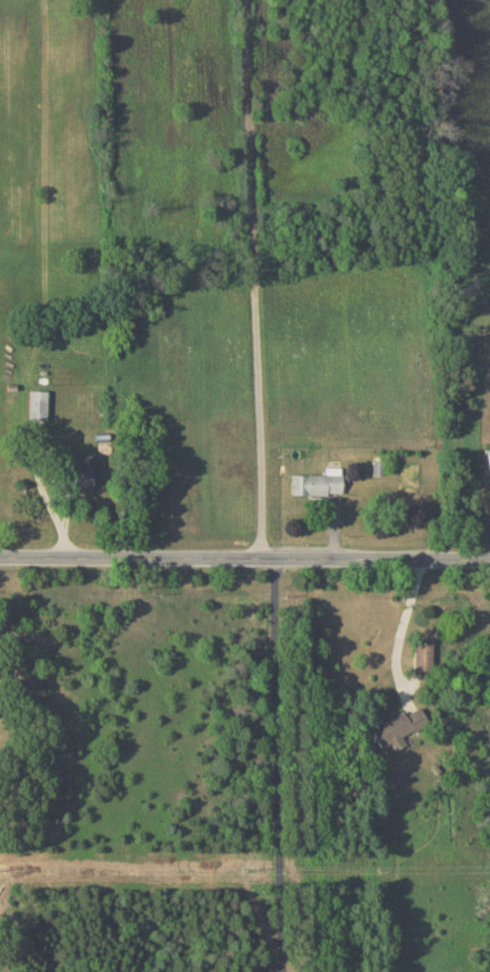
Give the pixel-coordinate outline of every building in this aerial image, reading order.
[(47,419),(47,390),(29,390),(29,419),(47,419)] [(372,474),(383,474),(382,460),(372,460),(372,474)] [(92,466),(72,467),(73,491),(93,490),(92,466)] [(290,494),(341,493),(341,467),(326,467),(326,474),(290,474),(290,494)] [(432,641),(414,640),(413,669),(432,669),(432,641)] [(380,748),(391,742),(394,750),(406,744),(402,737),(429,723),(420,706),(405,714),(403,710),(370,727),(380,748)]
